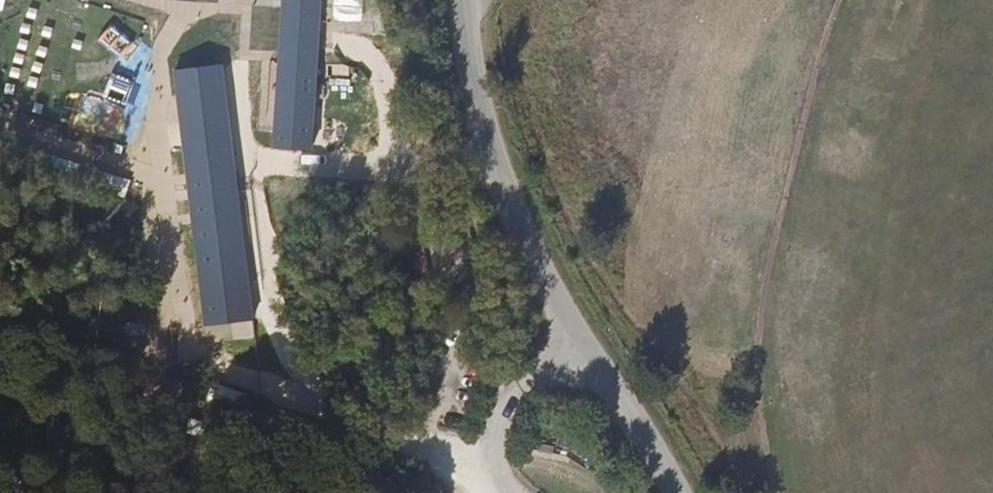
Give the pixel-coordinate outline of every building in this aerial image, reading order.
[(287,43),(286,52),(279,140),(319,143),(331,0),(290,0),(287,43)] [(242,187),(224,68),(172,76),(188,181),(208,322),(260,315),(242,187)] [(354,71),(327,76),(333,109),(361,104),(354,71)] [(70,91),(60,117),(129,143),(150,86),(113,72),(102,103),(70,91)] [(99,178),(96,199),(169,209),(171,187),(99,178)] [(207,401),(252,416),(265,377),(220,362),(207,401)]
